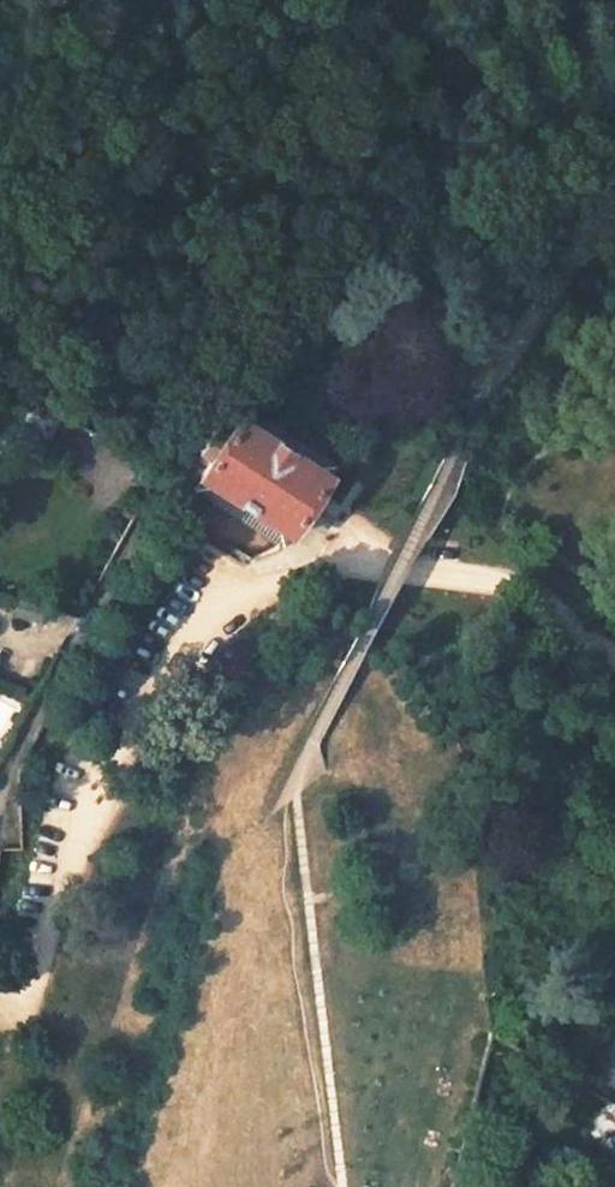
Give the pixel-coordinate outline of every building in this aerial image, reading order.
[(335,465),(246,407),(239,419),(328,477),(335,465)] [(60,420),(29,408),(16,438),(46,451),(60,420)] [(227,437),(215,429),(197,451),(212,460),(202,477),(291,534),(305,514),(321,524),(332,507),(316,497),(328,477),(239,419),(227,437)] [(291,534),(202,477),(194,489),(284,547),(291,534)] [(20,599),(15,616),(42,624),(47,607),(20,599)] [(586,1135),(614,1151),(614,1102),(606,1098),(586,1135)]
